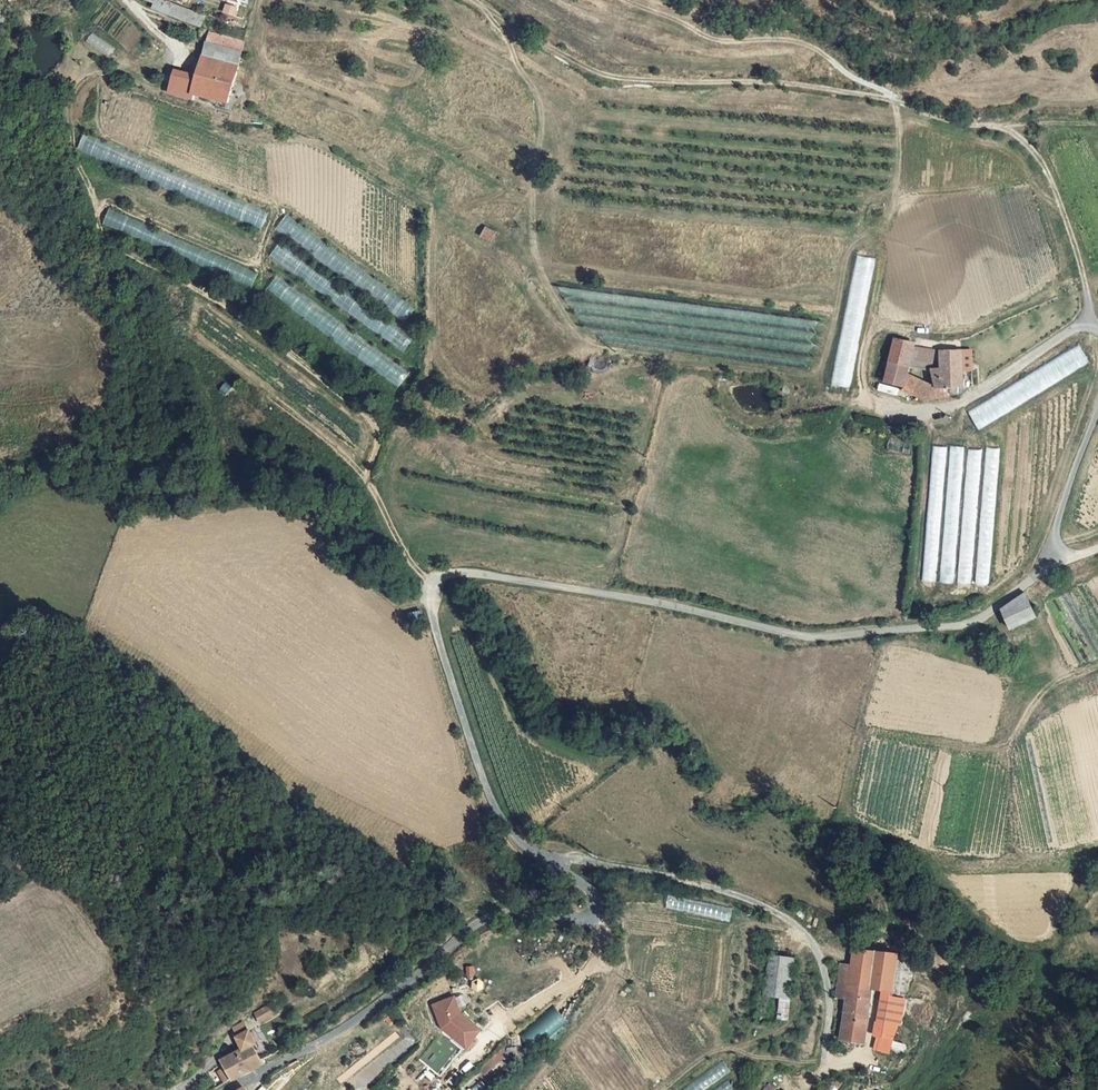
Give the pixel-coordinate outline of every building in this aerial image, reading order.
[(162,12),(201,27),(207,16),(167,0),(151,0),(153,1),(150,8),(162,12)] [(227,2),(225,15),(236,16),(237,3),(227,2)] [(211,32),(193,93),(229,103),(245,42),(211,32)] [(232,115),(220,111),(218,121),(229,125),(232,115)] [(75,149),(105,162),(112,145),(82,132),(75,149)] [(105,211),(102,226),(127,232),(130,217),(105,211)] [(287,215),(278,227),(301,244),(310,232),(287,215)] [(492,233),(484,229),(480,237),(488,241),(492,233)] [(832,384),(850,388),(874,258),(856,254),(832,384)] [(912,356),(915,345),(916,342),(895,337),(886,381),(904,385),(908,371),(912,356)] [(978,427),(1091,362),(1081,344),(968,409),(978,427)] [(915,345),(912,356),(941,361),(940,350),(915,345)] [(941,361),(943,378),(947,378),(948,394),(963,393),(960,348),(940,350),(941,361)] [(912,356),(908,371),(943,378),(941,361),(912,356)] [(947,378),(943,378),(908,371),(904,385),(920,397),(948,394),(947,378)] [(931,445),(922,580),(973,583),(990,584),(999,447),(984,446),(984,449),(965,448),(966,447),(948,445),(948,447),(931,445)] [(1012,629),(1036,618),(1025,594),(1002,610),(1012,629)] [(423,625),(420,611),(407,615),(410,629),(423,625)] [(852,965),(874,968),(876,951),(854,948),(852,965)] [(899,953),(876,951),(874,968),(872,986),(881,988),(894,988),(899,953)] [(800,962),(772,958),(766,998),(795,1002),(800,962)] [(868,1013),(872,986),(874,968),(852,965),(840,964),(836,994),(847,995),(846,1010),(868,1013)] [(905,1021),(907,990),(894,988),(881,988),(877,1020),(879,1020),(905,1021)] [(456,1001),(436,1012),(445,1028),(447,1027),(452,1031),(449,1034),(471,1051),(485,1033),(464,1017),(456,1001)] [(546,1029),(553,1036),(568,1019),(551,1003),(522,1036),(532,1045),(546,1029)] [(269,1004),(254,1012),(260,1024),(275,1016),(269,1004)] [(868,1013),(846,1010),(842,1039),(864,1042),(868,1013)] [(905,1021),(879,1020),(877,1035),(880,1036),(879,1049),(896,1051),(905,1021)] [(232,1080),(262,1064),(248,1045),(252,1042),(244,1031),(232,1038),(240,1050),(220,1062),(232,1080)] [(302,1061),(298,1063),(308,1079),(312,1076),(302,1061)] [(216,1089),(232,1080),(220,1062),(205,1072),(216,1089)] [(856,1073),(843,1089),(866,1089),(871,1084),(856,1073)] [(469,1089),(487,1089),(489,1089),(484,1081),(469,1089)]
